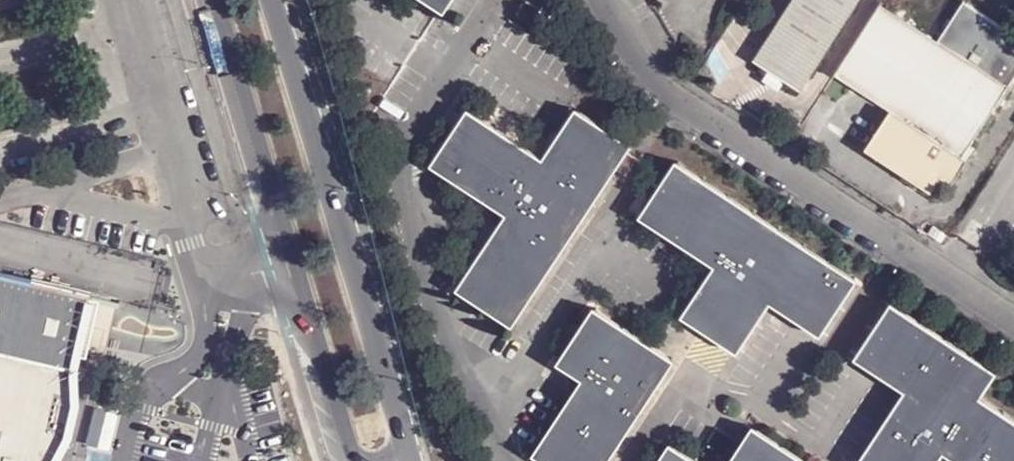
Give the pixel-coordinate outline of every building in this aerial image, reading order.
[(28,16),(24,0),(0,0),(0,23),(28,16)] [(534,0),(518,0),(508,16),(527,28),(542,5),(534,0)] [(758,57),(775,68),(787,76),(804,87),(860,0),(794,0),(758,57)] [(836,72),(891,108),(867,146),(906,172),(921,182),(934,190),(944,174),(955,182),(970,159),(961,153),(1013,71),(1013,31),(966,0),(960,0),(936,37),(881,1),(836,72)] [(787,76),(775,68),(770,74),(783,82),(787,76)] [(624,143),(567,105),(533,155),(460,106),(422,162),(479,201),(498,213),(486,230),(448,286),(506,326),(608,166),(624,175),(636,159),(620,149),(624,143)] [(855,270),(673,149),(657,173),(646,190),(635,207),(710,258),(679,305),(736,344),(767,294),(818,328),(855,270)] [(921,182),(906,172),(902,177),(918,187),(921,182)] [(498,213),(479,201),(486,230),(498,213)] [(941,237),(946,229),(931,221),(926,228),(941,237)] [(66,372),(71,350),(84,294),(0,274),(0,460),(48,460),(58,444),(62,432),(65,421),(66,411),(67,399),(67,385),(66,372)] [(999,360),(892,290),(855,348),(902,380),(857,455),(865,460),(930,460),(932,458),(943,440),(962,453),(974,460),(1013,460),(1013,406),(983,385),(999,360)] [(593,296),(556,352),(580,371),(533,443),(559,460),(602,460),(674,350),(593,296)] [(71,350),(66,372),(67,385),(67,399),(66,411),(65,421),(62,432),(58,444),(48,460),(66,460),(70,453),(81,426),(84,402),(78,364),(71,350)] [(754,414),(723,460),(808,460),(813,452),(754,414)] [(671,431),(651,460),(716,460),(671,431)] [(962,453),(943,440),(932,458),(962,453)]
